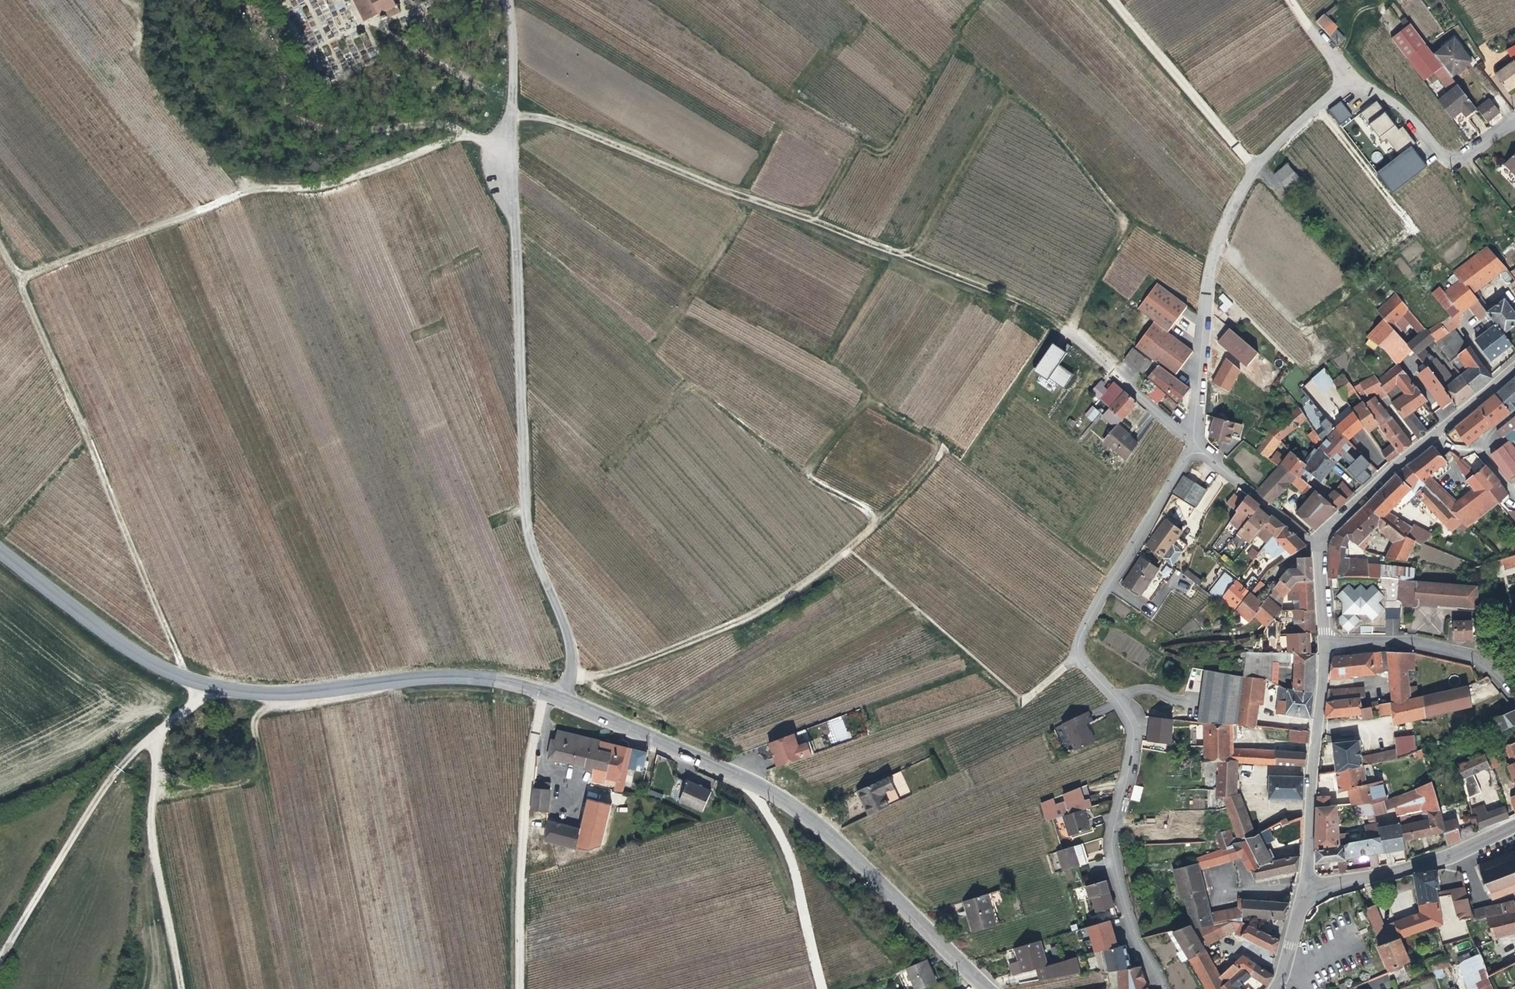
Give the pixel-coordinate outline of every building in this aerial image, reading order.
[(402,10),(399,5),(397,6),(395,0),(355,0),(366,22),(381,14),(384,20),(402,10)] [(1316,21),(1324,44),(1331,41),(1332,37),(1324,15),(1316,21)] [(1434,55),(1410,23),(1391,38),(1423,81),(1434,73),(1450,93),(1439,100),(1452,118),(1462,111),(1466,117),(1477,109),(1453,78),(1434,55)] [(1455,39),(1434,55),(1453,78),(1473,62),(1455,39)] [(1506,47),(1508,52),(1514,62),(1497,74),(1508,91),(1514,86),(1514,41),(1506,47)] [(1340,100),(1328,110),(1340,124),(1352,115),(1340,100)] [(1479,112),(1487,123),(1500,112),(1490,100),(1477,109),(1479,112)] [(1403,126),(1398,129),(1377,101),(1358,115),(1386,152),(1392,147),(1396,152),(1413,140),(1403,126)] [(1477,109),(1466,117),(1469,120),(1479,112),(1477,109)] [(1454,119),(1458,124),(1465,117),(1461,112),(1454,119)] [(1391,192),(1427,166),(1412,146),(1376,171),(1391,192)] [(1505,164),(1514,174),(1514,154),(1505,164)] [(1287,192),(1302,181),(1288,162),(1273,174),(1287,192)] [(1487,245),(1455,272),(1461,280),(1462,282),(1463,281),(1473,293),(1498,273),(1499,276),(1501,274),(1504,278),(1509,274),(1487,245)] [(1462,282),(1461,280),(1446,292),(1461,311),(1470,305),(1481,320),(1485,317),(1489,313),(1487,311),(1473,293),(1463,281),(1462,282)] [(1137,310),(1154,323),(1167,333),(1188,306),(1158,284),(1137,310)] [(1461,311),(1446,292),(1445,292),(1441,287),(1435,292),(1453,315),(1454,317),(1461,311)] [(1400,295),(1380,311),(1387,320),(1392,326),(1397,323),(1407,315),(1412,311),(1400,295)] [(1487,311),(1489,313),(1493,319),(1504,333),(1514,325),(1514,312),(1504,298),(1487,311)] [(1428,331),(1412,311),(1407,315),(1423,335),(1428,331)] [(1453,315),(1430,333),(1436,342),(1450,360),(1469,345),(1464,338),(1462,340),(1455,330),(1460,325),(1463,314),(1461,311),(1454,317),(1453,315)] [(1489,313),(1485,317),(1489,322),(1493,319),(1489,313)] [(1513,344),(1504,333),(1493,319),(1489,322),(1493,327),(1476,340),(1492,361),(1513,344)] [(1387,320),(1369,337),(1385,349),(1398,365),(1414,353),(1408,346),(1392,326),(1387,320)] [(1134,348),(1155,364),(1174,378),(1192,352),(1167,333),(1154,323),(1134,348)] [(1397,323),(1392,326),(1408,346),(1414,342),(1397,323)] [(1260,355),(1230,330),(1218,344),(1249,369),(1260,355)] [(1414,353),(1427,367),(1429,370),(1437,363),(1435,361),(1426,350),(1436,342),(1430,333),(1428,331),(1423,335),(1414,342),(1408,346),(1414,353)] [(1065,355),(1068,357),(1074,349),(1067,345),(1064,350),(1052,342),(1034,369),(1063,388),(1073,373),(1059,364),(1065,355)] [(1492,377),(1469,345),(1450,360),(1454,367),(1458,364),(1456,362),(1460,359),(1467,369),(1460,374),(1475,393),(1492,377)] [(1125,360),(1132,365),(1143,374),(1151,363),(1140,354),(1134,349),(1125,360)] [(1211,382),(1229,392),(1242,369),(1224,359),(1211,382)] [(1165,393),(1178,404),(1189,390),(1174,378),(1155,364),(1146,377),(1155,384),(1165,393)] [(1413,385),(1398,365),(1377,380),(1377,381),(1385,393),(1389,389),(1388,387),(1397,381),(1404,392),(1413,385)] [(1429,370),(1427,367),(1418,374),(1443,406),(1452,400),(1437,380),(1433,374),(1429,370)] [(1334,382),(1333,380),(1324,368),(1316,377),(1312,380),(1323,392),(1334,382)] [(1447,385),(1452,381),(1446,372),(1442,376),(1446,382),(1445,382),(1447,385)] [(1355,386),(1343,373),(1333,380),(1334,382),(1345,397),(1355,390),(1356,389),(1355,386)] [(1458,408),(1475,393),(1460,374),(1452,381),(1447,385),(1445,382),(1446,382),(1442,376),(1437,380),(1452,400),(1458,408)] [(1043,375),(1038,381),(1052,392),(1057,386),(1043,375)] [(1377,380),(1374,375),(1361,382),(1365,390),(1365,393),(1359,397),(1363,402),(1364,404),(1375,396),(1384,407),(1392,401),(1385,393),(1377,381),(1377,380)] [(1514,407),(1514,379),(1496,395),(1510,411),(1514,407)] [(1099,384),(1095,390),(1091,386),(1088,389),(1092,393),(1109,408),(1117,399),(1101,386),(1103,384),(1101,382),(1099,384)] [(1365,390),(1361,382),(1355,386),(1356,389),(1355,390),(1359,397),(1365,393),(1365,390)] [(1158,402),(1165,393),(1155,384),(1147,393),(1158,402)] [(1425,401),(1413,385),(1404,392),(1392,401),(1419,438),(1428,431),(1412,411),(1425,401)] [(1114,427),(1116,425),(1136,403),(1126,394),(1123,392),(1117,399),(1109,408),(1102,416),(1114,427)] [(1491,427),(1510,411),(1496,395),(1479,408),(1491,427)] [(1375,396),(1364,404),(1377,424),(1379,427),(1383,432),(1385,431),(1389,437),(1393,442),(1401,453),(1413,444),(1392,416),(1391,417),(1384,407),(1375,396)] [(1364,404),(1363,402),(1352,409),(1367,432),(1377,424),(1364,404)] [(1092,405),(1084,415),(1092,422),(1100,412),(1092,405)] [(1433,428),(1438,423),(1427,408),(1421,413),(1433,428)] [(1468,446),(1491,427),(1479,408),(1447,435),(1454,444),(1468,446)] [(1307,419),(1300,409),(1270,434),(1271,435),(1280,442),(1307,419)] [(1228,445),(1234,424),(1214,418),(1208,437),(1228,445)] [(1346,451),(1351,445),(1341,434),(1328,419),(1321,425),(1332,437),(1324,445),(1320,450),(1319,450),(1308,467),(1305,471),(1321,484),(1333,465),(1335,464),(1340,458),(1346,451)] [(1512,419),(1498,430),(1503,437),(1505,435),(1514,429),(1514,424),(1512,419)] [(1126,460),(1138,443),(1116,425),(1114,427),(1104,439),(1126,460)] [(1320,450),(1324,445),(1311,426),(1304,431),(1319,450),(1320,450)] [(1383,432),(1379,427),(1377,429),(1385,440),(1389,437),(1385,431),(1383,432)] [(1505,435),(1510,442),(1514,438),(1514,429),(1505,435)] [(1281,443),(1280,442),(1271,435),(1258,453),(1268,460),(1281,443)] [(1389,463),(1401,453),(1393,442),(1381,452),(1389,463)] [(1514,475),(1514,449),(1510,442),(1491,455),(1509,479),(1514,475)] [(1464,523),(1467,527),(1500,503),(1489,491),(1489,492),(1474,476),(1473,475),(1467,480),(1466,481),(1473,490),(1455,502),(1429,475),(1447,461),(1433,445),(1408,464),(1464,523)] [(1355,459),(1361,454),(1353,447),(1348,452),(1355,459)] [(1352,465),(1356,461),(1346,451),(1340,458),(1352,465)] [(1291,452),(1283,464),(1274,457),(1270,462),(1279,470),(1283,466),(1300,480),(1305,471),(1308,467),(1291,452)] [(1365,471),(1372,465),(1361,454),(1356,461),(1365,471)] [(1459,460),(1460,458),(1454,454),(1452,456),(1456,460),(1455,461),(1467,480),(1473,475),(1459,460)] [(1364,486),(1372,478),(1365,471),(1356,461),(1352,465),(1348,471),(1364,486)] [(1453,532),(1464,523),(1408,464),(1400,471),(1366,504),(1375,514),(1382,520),(1389,513),(1413,490),(1444,524),(1441,527),(1445,530),(1448,527),(1453,532)] [(1489,491),(1500,481),(1485,465),(1474,476),(1489,492),(1489,491)] [(1279,470),(1257,493),(1272,504),(1291,484),(1302,493),(1306,490),(1315,497),(1298,514),(1314,528),(1338,509),(1322,497),(1319,494),(1318,494),(1300,480),(1283,466),(1279,470)] [(1184,478),(1173,492),(1196,507),(1207,492),(1184,478)] [(1336,490),(1341,494),(1347,487),(1343,482),(1336,490)] [(1348,499),(1353,494),(1347,487),(1341,494),(1348,499)] [(1248,497),(1239,490),(1232,498),(1242,508),(1251,516),(1252,516),(1259,507),(1261,505),(1249,495),(1248,497)] [(1322,497),(1338,509),(1348,499),(1341,494),(1336,490),(1331,497),(1326,493),(1322,497)] [(1508,516),(1514,510),(1514,501),(1504,509),(1506,513),(1508,516)] [(1351,520),(1336,533),(1341,534),(1350,536),(1361,543),(1364,540),(1380,524),(1383,529),(1395,542),(1388,556),(1407,563),(1414,546),(1417,548),(1419,544),(1410,539),(1394,528),(1382,520),(1375,514),(1366,504),(1351,520)] [(1259,507),(1252,516),(1239,532),(1251,542),(1258,533),(1271,517),(1259,507)] [(1242,508),(1237,514),(1247,521),(1251,516),(1242,508)] [(1389,513),(1382,520),(1394,528),(1400,521),(1389,513)] [(1286,526),(1273,515),(1271,517),(1258,533),(1269,542),(1270,540),(1271,541),(1274,536),(1277,538),(1286,526)] [(1167,517),(1148,545),(1167,560),(1175,566),(1190,544),(1180,536),(1184,530),(1167,517)] [(1400,521),(1394,528),(1410,539),(1412,536),(1409,535),(1413,529),(1400,521)] [(1288,549),(1294,555),(1306,546),(1289,529),(1286,526),(1277,538),(1288,549)] [(1330,551),(1329,578),(1342,576),(1391,578),(1402,579),(1403,576),(1401,573),(1381,572),(1381,562),(1369,561),(1369,557),(1352,556),(1352,555),(1346,555),(1347,544),(1350,536),(1341,534),(1336,533),(1331,540),(1330,551)] [(1274,556),(1288,549),(1277,538),(1274,536),(1271,541),(1270,540),(1269,542),(1265,547),(1274,556)] [(1364,540),(1361,543),(1369,549),(1372,546),(1364,540)] [(1250,555),(1255,559),(1256,558),(1259,554),(1260,552),(1255,548),(1250,555)] [(1501,560),(1503,566),(1505,571),(1514,567),(1514,555),(1501,560)] [(1175,566),(1167,560),(1161,569),(1153,563),(1148,560),(1144,557),(1126,583),(1144,595),(1158,574),(1171,583),(1180,569),(1175,566)] [(1290,570),(1280,580),(1292,588),(1298,580),(1313,580),(1312,558),(1299,559),(1300,570),(1290,570)] [(1493,569),(1503,566),(1501,560),(1492,563),(1493,569)] [(1187,574),(1197,582),(1200,584),(1203,580),(1190,570),(1187,574)] [(1211,592),(1222,601),(1225,598),(1231,591),(1221,584),(1227,575),(1237,583),(1238,581),(1226,572),(1211,592)] [(1225,598),(1238,611),(1262,581),(1255,576),(1245,588),(1238,581),(1237,583),(1227,575),(1221,584),(1231,591),(1225,598)] [(1238,611),(1252,624),(1256,618),(1263,605),(1254,596),(1259,590),(1260,591),(1267,582),(1263,579),(1262,581),(1238,611)] [(1387,579),(1386,591),(1396,591),(1396,580),(1387,579)] [(1256,618),(1268,628),(1282,611),(1272,602),(1279,592),(1285,596),(1289,592),(1292,588),(1280,580),(1263,605),(1256,618)] [(1298,580),(1292,588),(1289,592),(1289,600),(1295,600),(1302,600),(1302,610),(1315,610),(1313,580),(1298,580)] [(1420,603),(1480,608),(1479,586),(1416,581),(1400,580),(1398,600),(1401,602),(1403,604),(1403,606),(1418,606),(1420,603)] [(1386,628),(1386,591),(1344,591),(1344,634),(1362,634),(1362,627),(1386,628)] [(1272,602),(1282,611),(1285,596),(1279,592),(1272,602)] [(1259,638),(1259,652),(1273,652),(1281,652),(1282,652),(1282,625),(1284,617),(1295,617),(1295,624),(1296,633),(1309,632),(1311,632),(1316,632),(1315,610),(1302,610),(1294,611),(1282,611),(1268,628),(1263,634),(1259,638)] [(1473,639),(1473,621),(1455,621),(1456,640),(1473,639)] [(1310,645),(1309,632),(1296,633),(1295,624),(1282,625),(1282,652),(1292,653),(1297,653),(1313,653),(1312,645),(1310,645)] [(1259,652),(1248,652),(1245,675),(1267,679),(1271,681),(1272,661),(1273,652),(1259,652)] [(1281,652),(1273,652),(1272,661),(1280,661),(1281,652)] [(1282,652),(1281,652),(1280,661),(1291,662),(1292,653),(1282,652)] [(1384,673),(1382,652),(1336,657),(1333,658),(1330,679),(1384,673)] [(1388,652),(1382,652),(1384,673),(1390,673),(1388,652)] [(1407,652),(1388,652),(1390,673),(1392,702),(1411,699),(1409,670),(1416,669),(1415,654),(1407,652)] [(1316,685),(1317,653),(1313,653),(1297,653),(1296,662),(1294,687),(1316,685)] [(1216,668),(1208,666),(1199,722),(1206,722),(1216,668)] [(1245,675),(1216,668),(1206,722),(1232,723),(1238,725),(1255,726),(1259,704),(1261,704),(1264,703),(1267,679),(1245,675)] [(1312,719),(1316,685),(1294,687),(1290,687),(1282,684),(1280,700),(1277,714),(1312,719)] [(604,689),(591,685),(589,691),(601,696),(604,689)] [(1411,699),(1392,702),(1389,703),(1391,714),(1392,725),(1426,718),(1472,707),(1467,686),(1425,696),(1411,699)] [(1340,691),(1329,690),(1327,702),(1360,698),(1361,707),(1375,705),(1377,705),(1377,701),(1373,701),(1373,703),(1365,704),(1364,687),(1358,689),(1340,691)] [(1360,698),(1327,702),(1326,719),(1366,712),(1366,717),(1377,716),(1375,709),(1375,705),(1361,707),(1360,698)] [(1389,703),(1377,705),(1375,705),(1375,709),(1383,709),(1384,714),(1391,714),(1389,703)] [(1486,722),(1491,733),(1497,731),(1497,732),(1514,725),(1514,710),(1486,722)] [(1064,724),(1074,746),(1077,751),(1096,742),(1094,737),(1092,731),(1090,732),(1087,724),(1094,721),(1090,712),(1064,724)] [(827,720),(833,743),(849,739),(843,716),(827,720)] [(1098,720),(1094,721),(1087,724),(1090,732),(1092,731),(1094,730),(1092,726),(1099,723),(1098,720)] [(1174,721),(1152,720),(1148,744),(1170,746),(1174,721)] [(1206,722),(1206,758),(1233,760),(1233,747),(1233,739),(1236,739),(1237,739),(1238,737),(1238,725),(1232,723),(1206,722)] [(1308,745),(1310,732),(1290,730),(1289,743),(1308,745)] [(802,731),(765,744),(774,768),(811,754),(802,731)] [(593,770),(600,742),(557,732),(555,741),(551,741),(547,759),(593,770)] [(1364,765),(1415,752),(1413,735),(1394,737),(1396,749),(1361,756),(1359,740),(1332,744),(1336,771),(1364,764),(1364,765)] [(625,749),(600,742),(593,770),(607,774),(606,780),(615,782),(617,782),(623,759),(624,753),(625,749)] [(1510,744),(1506,745),(1511,758),(1509,760),(1511,765),(1514,763),(1514,755),(1510,744)] [(1233,747),(1233,760),(1239,761),(1239,762),(1276,764),(1276,750),(1233,747)] [(1429,755),(1426,748),(1415,752),(1416,757),(1419,756),(1419,758),(1429,755)] [(1291,751),(1276,750),(1276,764),(1305,767),(1307,753),(1291,751)] [(1486,754),(1491,766),(1494,774),(1498,772),(1497,767),(1500,766),(1494,751),(1486,754)] [(1479,828),(1509,817),(1502,797),(1493,800),(1496,808),(1488,810),(1486,804),(1481,806),(1477,797),(1475,798),(1472,788),(1474,788),(1468,775),(1491,766),(1486,754),(1486,752),(1459,762),(1475,815),(1478,815),(1479,825),(1479,828)] [(1233,760),(1206,758),(1203,787),(1216,788),(1217,809),(1227,807),(1239,838),(1247,837),(1254,836),(1260,834),(1271,829),(1280,825),(1277,821),(1256,831),(1239,794),(1237,794),(1239,762),(1239,761),(1233,760)] [(652,776),(654,767),(642,764),(640,774),(652,776)] [(1367,783),(1364,765),(1364,764),(1336,771),(1339,792),(1348,790),(1351,802),(1337,801),(1338,805),(1338,807),(1355,806),(1373,806),(1385,801),(1382,781),(1367,783)] [(607,774),(593,770),(590,782),(614,788),(615,782),(606,780),(607,774)] [(1269,799),(1304,800),(1305,777),(1271,775),(1269,799)] [(641,778),(630,776),(628,784),(639,787),(641,778)] [(893,776),(863,789),(870,804),(868,805),(872,815),(892,805),(889,798),(901,793),(893,776)] [(686,785),(676,780),(668,798),(701,813),(710,793),(686,783),(686,785)] [(1433,780),(1431,781),(1415,788),(1416,790),(1394,798),(1396,808),(1399,818),(1400,817),(1413,814),(1422,812),(1442,808),(1439,796),(1433,780)] [(1133,785),(1131,800),(1140,801),(1142,786),(1133,785)] [(1203,787),(1201,810),(1217,809),(1216,788),(1203,787)] [(1087,808),(1081,789),(1064,795),(1070,813),(1085,809),(1087,808)] [(550,792),(532,790),(530,812),(548,813),(550,792)] [(1064,795),(1058,798),(1064,816),(1070,813),(1064,795)] [(1330,796),(1318,797),(1318,807),(1330,806),(1330,796)] [(1394,798),(1385,801),(1387,811),(1396,808),(1394,798)] [(599,847),(610,806),(586,800),(578,829),(545,821),(540,841),(574,850),(575,848),(587,851),(599,847)] [(1387,811),(1385,801),(1373,806),(1375,817),(1387,813),(1387,811)] [(1338,807),(1338,805),(1330,806),(1318,807),(1317,828),(1338,826),(1338,807)] [(1375,817),(1373,806),(1355,806),(1356,817),(1368,817),(1370,823),(1376,823),(1375,817)] [(1461,839),(1457,819),(1456,818),(1455,814),(1450,815),(1450,812),(1443,814),(1442,808),(1422,812),(1424,821),(1415,822),(1413,814),(1400,817),(1401,824),(1404,841),(1446,831),(1449,844),(1450,845),(1461,839)] [(1085,809),(1070,813),(1064,816),(1071,837),(1092,830),(1085,809)] [(1285,822),(1280,825),(1271,829),(1280,849),(1302,839),(1303,817),(1287,824),(1285,822)] [(1133,821),(1126,819),(1123,831),(1130,833),(1133,821)] [(1376,823),(1370,823),(1370,827),(1366,828),(1366,831),(1368,841),(1381,839),(1379,828),(1378,826),(1377,826),(1376,823)] [(1405,849),(1404,841),(1401,824),(1400,825),(1387,826),(1391,852),(1405,849)] [(1339,835),(1338,826),(1317,828),(1317,850),(1344,845),(1349,844),(1348,834),(1339,835)] [(1387,826),(1379,828),(1381,839),(1383,853),(1391,852),(1387,826)] [(1228,848),(1236,845),(1230,828),(1214,834),(1219,849),(1220,851),(1228,848)] [(1254,836),(1247,837),(1248,841),(1240,843),(1244,855),(1246,861),(1247,860),(1256,857),(1259,865),(1272,862),(1260,834),(1254,836)] [(1361,842),(1349,844),(1344,845),(1346,859),(1383,853),(1381,839),(1368,841),(1361,842)] [(1244,855),(1240,843),(1236,845),(1228,848),(1231,859),(1244,855)] [(1344,845),(1317,850),(1316,864),(1339,861),(1340,869),(1334,869),(1334,873),(1347,871),(1347,868),(1346,865),(1346,859),(1344,845)] [(1074,846),(1063,849),(1058,851),(1064,870),(1079,865),(1074,846)] [(1231,859),(1228,848),(1220,851),(1219,849),(1197,857),(1198,863),(1200,862),(1201,867),(1231,859)] [(1514,891),(1514,852),(1479,866),(1491,900),(1514,891)] [(1289,859),(1272,862),(1259,865),(1256,857),(1247,860),(1251,870),(1253,869),(1256,879),(1299,872),(1301,857),(1289,859)] [(1211,912),(1201,867),(1200,862),(1198,863),(1175,870),(1182,900),(1187,900),(1193,927),(1210,924),(1214,923),(1211,912)] [(1437,870),(1415,874),(1422,913),(1384,926),(1375,904),(1364,908),(1379,946),(1399,939),(1400,941),(1436,927),(1443,949),(1472,939),(1464,920),(1472,918),(1471,912),(1465,888),(1453,891),(1452,892),(1451,895),(1437,898),(1437,894),(1436,889),(1440,889),(1437,870)] [(1086,887),(1076,890),(1086,924),(1096,921),(1117,914),(1107,880),(1086,887)] [(998,924),(989,894),(967,900),(976,931),(998,924)] [(1286,919),(1291,903),(1238,899),(1238,907),(1238,921),(1243,922),(1243,916),(1286,919)] [(1471,912),(1472,918),(1472,921),(1486,918),(1514,911),(1514,904),(1514,901),(1471,912)] [(1238,921),(1238,907),(1211,912),(1214,923),(1228,921),(1236,921),(1238,921)] [(1364,911),(1359,913),(1362,921),(1367,919),(1364,911)] [(1486,918),(1495,939),(1514,933),(1514,911),(1486,918)] [(1237,934),(1238,933),(1237,933),(1236,921),(1228,921),(1214,923),(1210,924),(1216,938),(1237,934)] [(1210,924),(1193,927),(1200,941),(1216,938),(1210,924)] [(1280,940),(1251,924),(1247,929),(1243,936),(1276,954),(1280,940)] [(1247,929),(1241,926),(1238,933),(1243,936),(1247,929)] [(1200,941),(1193,927),(1174,931),(1174,932),(1189,959),(1190,960),(1206,951),(1200,941)] [(1189,959),(1174,932),(1171,933),(1182,952),(1178,954),(1183,962),(1189,959)] [(1399,939),(1379,946),(1389,969),(1409,962),(1400,941),(1399,939)] [(1492,941),(1476,948),(1483,963),(1488,977),(1504,968),(1502,964),(1492,941)] [(1010,965),(1012,976),(1013,977),(1037,970),(1047,967),(1041,942),(1015,950),(1018,963),(1010,965)] [(1132,968),(1128,949),(1127,946),(1106,951),(1107,954),(1111,971),(1111,973),(1120,971),(1132,969),(1132,968)] [(1206,951),(1190,960),(1206,988),(1215,988),(1216,988),(1217,988),(1218,987),(1244,967),(1251,962),(1243,956),(1219,976),(1206,951)] [(1502,964),(1504,968),(1514,963),(1514,957),(1502,964)] [(1450,967),(1445,958),(1428,959),(1432,969),(1450,967)] [(1077,959),(1047,967),(1037,970),(1040,981),(1081,975),(1077,961),(1077,959)] [(925,960),(904,970),(914,988),(922,988),(936,982),(925,960)] [(1255,964),(1251,962),(1244,967),(1250,972),(1255,964)] [(1273,976),(1255,964),(1250,972),(1252,974),(1268,985),(1273,976)] [(1143,967),(1132,969),(1120,971),(1123,988),(1147,988),(1143,967)] [(1244,967),(1218,987),(1220,988),(1237,988),(1252,974),(1250,972),(1244,967)] [(1488,977),(1476,981),(1479,988),(1492,988),(1488,977)] [(1378,988),(1396,988),(1392,980),(1377,987),(1378,988)]
